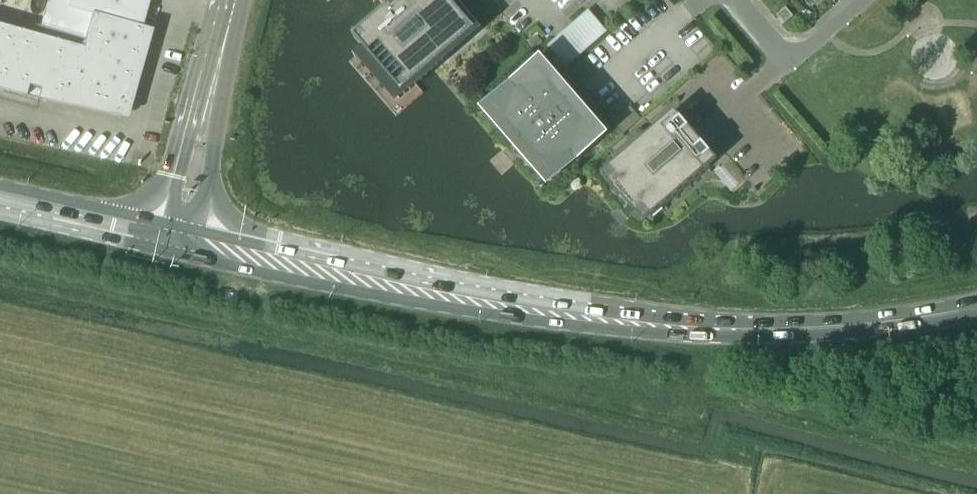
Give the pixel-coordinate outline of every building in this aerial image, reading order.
[(25,100),(127,122),(151,33),(148,32),(142,30),(150,0),(47,0),(36,38),(0,28),(0,93),(25,100)] [(387,12),(355,40),(404,97),(477,34),(448,0),(377,0),(387,12)] [(786,27),(795,19),(787,10),(779,18),(786,27)] [(608,35),(604,29),(590,14),(548,49),(567,71),(608,35)] [(529,46),(535,53),(541,48),(544,45),(538,39),(535,41),(529,46)] [(503,102),(490,113),(515,142),(520,138),(530,150),(526,154),(551,183),(563,172),(561,169),(587,146),(590,149),(602,139),(577,110),(573,114),(562,102),(567,97),(542,69),(529,80),(530,81),(504,104),(503,102)] [(642,122),(640,120),(632,111),(615,126),(625,137),(642,122)] [(631,198),(698,139),(683,121),(675,127),(670,121),(621,163),(620,161),(611,170),(612,171),(610,172),(613,175),(612,176),(621,186),(622,185),(628,192),(627,193),(631,198)] [(698,139),(631,198),(635,202),(636,201),(642,208),(641,209),(649,219),(650,218),(653,221),(655,220),(656,221),(665,213),(664,212),(712,170),(707,163),(714,157),(698,139)]
